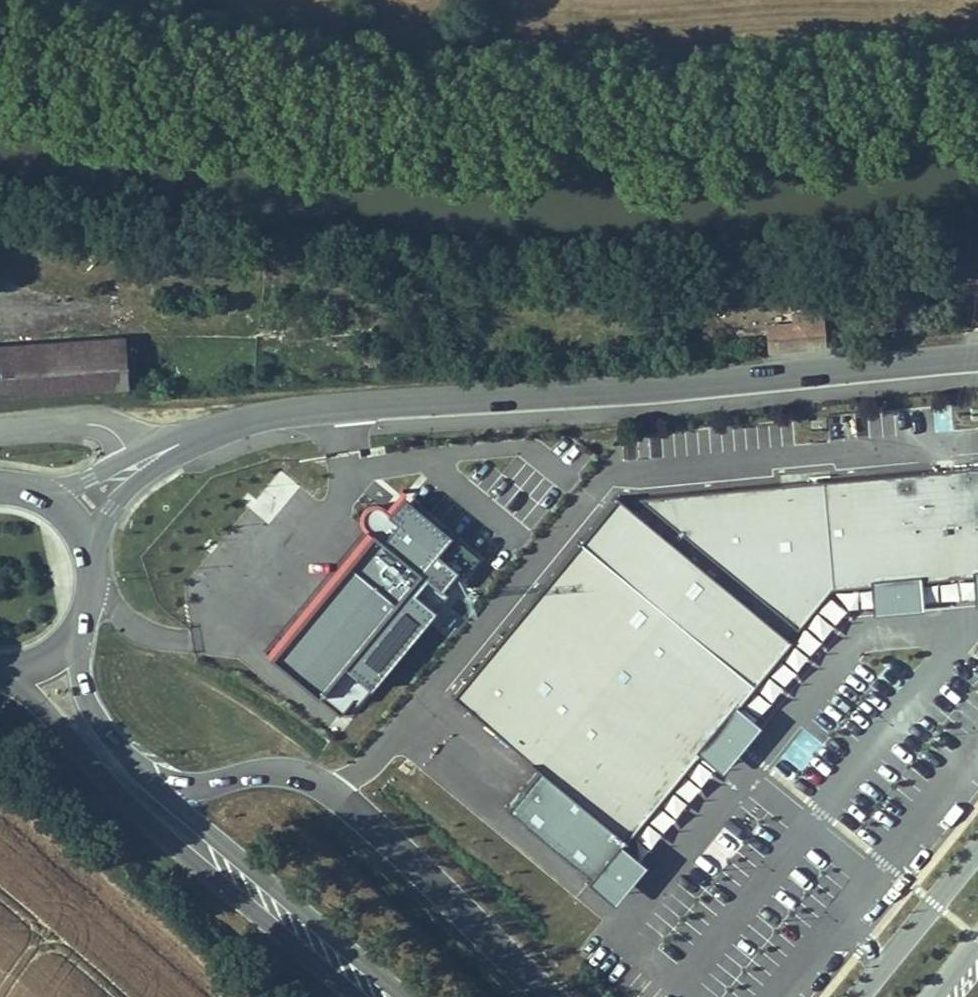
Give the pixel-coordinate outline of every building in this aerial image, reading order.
[(732,340),(731,361),(789,357),(787,325),(757,327),(757,338),(732,340)] [(124,344),(23,350),(27,396),(128,390),(124,344)] [(0,351),(0,382),(1,397),(27,396),(23,350),(0,351)] [(347,356),(328,355),(328,366),(346,367),(347,356)] [(949,407),(935,410),(939,430),(953,427),(949,407)] [(962,582),(977,581),(977,475),(952,478),(962,582)] [(621,510),(600,512),(755,638),(790,599),(833,596),(877,592),(962,582),(952,478),(621,510)] [(357,528),(254,652),(323,709),(349,678),(356,683),(433,590),(427,584),(441,567),(448,573),(464,553),(398,499),(385,515),(375,507),(368,502),(363,500),(358,500),(354,501),(349,506),(347,510),(347,515),(348,520),(352,524),(357,528)] [(498,781),(587,853),(665,756),(694,720),(749,652),(574,511),(564,524),(493,611),(515,629),(433,728),(498,781)] [(877,592),(833,596),(835,621),(879,616),(877,592)] [(412,711),(433,728),(515,629),(493,611),(412,711)] [(665,756),(685,773),(715,736),(694,720),(665,756)] [(583,857),(587,853),(498,781),(465,822),(554,893),(583,857)] [(583,857),(554,893),(576,912),(606,875),(583,857)]
